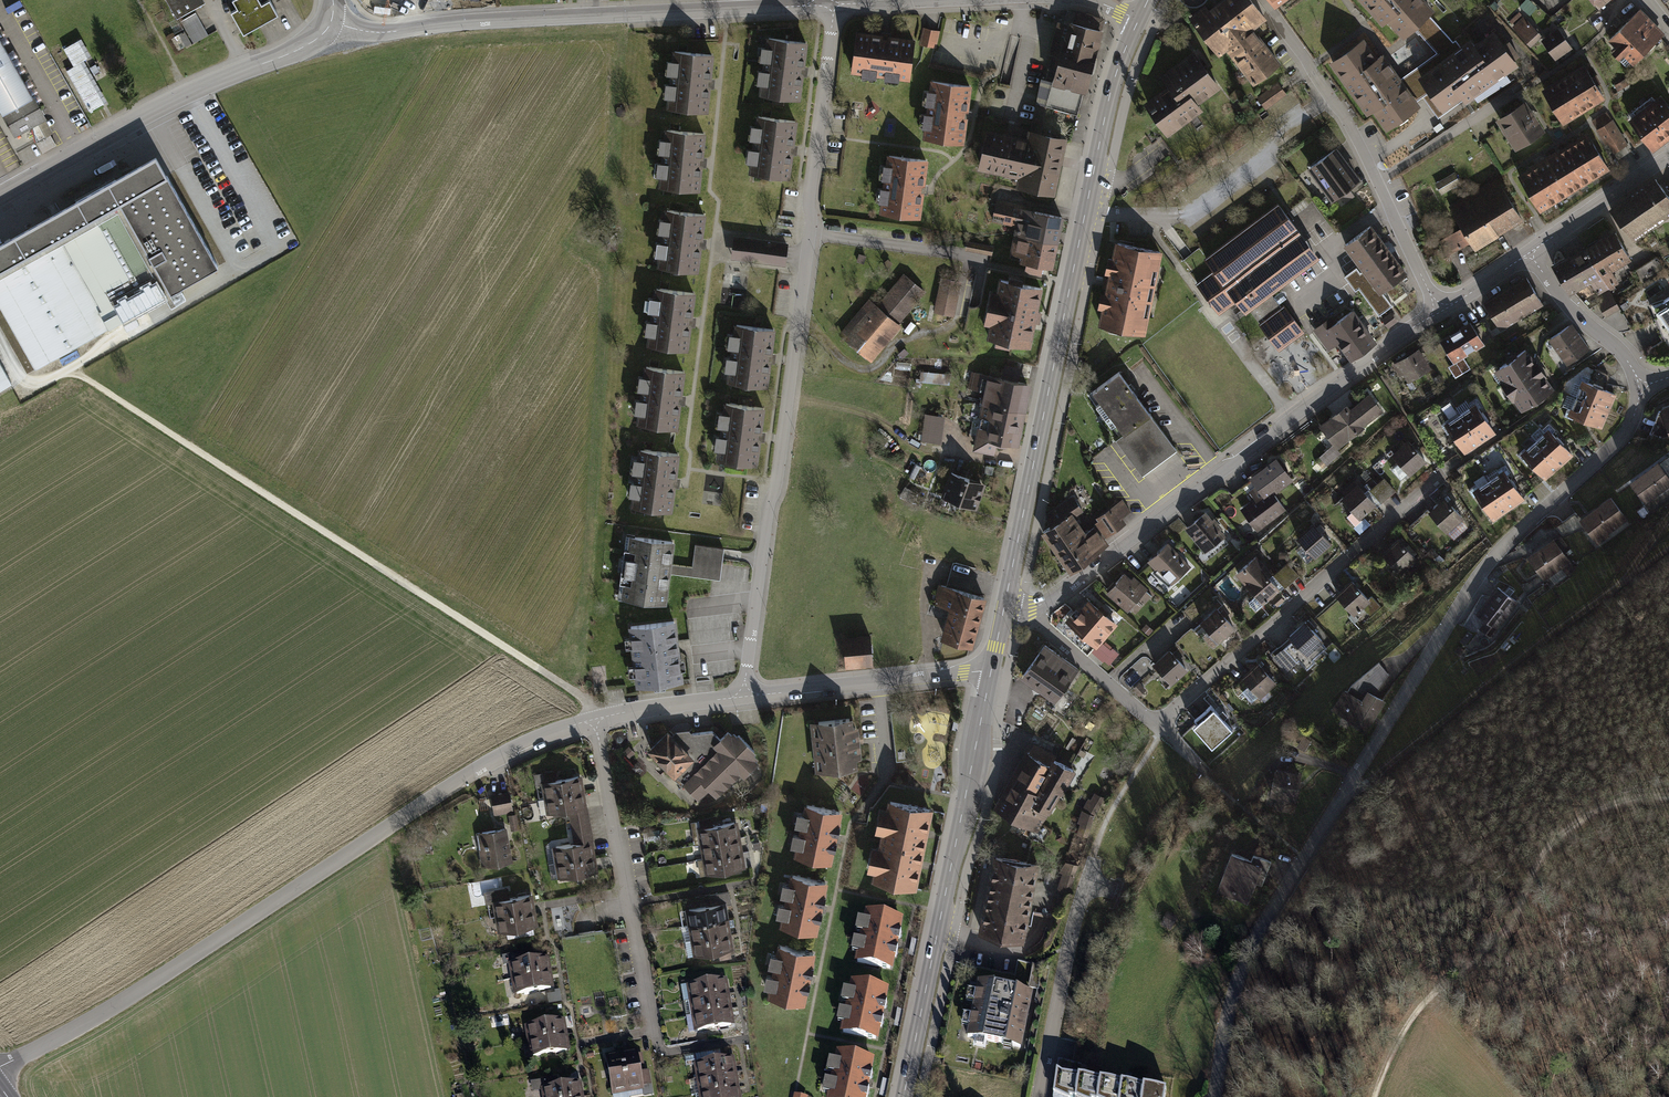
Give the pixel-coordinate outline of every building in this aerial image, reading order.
[(207,4),(205,0),(169,0),(180,20),(207,4)] [(232,13),(244,35),(278,16),(269,0),(261,4),(259,0),(233,0),(232,0),(238,10),(232,13)] [(1254,78),(1274,62),(1247,28),(1263,16),(1251,0),(1222,0),(1198,19),(1221,48),(1227,43),(1254,78)] [(1382,24),(1386,20),(1402,38),(1414,27),(1428,15),(1434,9),(1426,0),(1361,0),(1382,24)] [(183,19),(195,41),(210,33),(198,10),(183,19)] [(1640,11),(1613,37),(1634,58),(1661,32),(1640,11)] [(1401,78),(1416,100),(1428,91),(1417,76),(1459,45),(1455,41),(1453,42),(1428,15),(1414,27),(1437,52),(1401,78)] [(1525,18),(1516,26),(1528,38),(1536,30),(1525,18)] [(1067,20),(1045,101),(1083,111),(1105,30),(1067,20)] [(1572,47),(1558,28),(1544,38),(1557,57),(1572,47)] [(939,32),(922,29),(919,46),(936,50),(939,32)] [(915,38),(856,30),(851,70),(909,79),(915,38)] [(1459,45),(1417,76),(1428,91),(1441,109),(1461,95),(1466,102),(1518,65),(1513,59),(1518,55),(1509,42),(1504,45),(1494,32),(1476,45),(1470,38),(1459,45)] [(1363,37),(1329,61),(1367,114),(1372,110),(1386,130),(1420,105),(1416,100),(1401,78),(1382,53),(1377,56),(1363,37)] [(15,138),(45,121),(0,40),(0,111),(15,138)] [(804,45),(764,40),(756,97),(796,103),(804,45)] [(66,72),(89,113),(107,103),(83,61),(91,57),(81,41),(64,50),(74,67),(66,72)] [(712,53),(672,49),(667,111),(706,114),(712,53)] [(1172,86),(1147,105),(1168,133),(1223,90),(1196,56),(1166,78),(1172,86)] [(1586,67),(1548,90),(1566,118),(1604,95),(1586,67)] [(930,78),(922,138),(964,143),(972,84),(930,78)] [(1267,108),(1288,93),(1281,83),(1260,98),(1267,108)] [(1635,119),(1655,145),(1668,135),(1668,106),(1663,98),(1635,119)] [(1525,102),(1501,118),(1518,145),(1542,129),(1525,102)] [(1626,143),(1607,112),(1593,121),(1604,140),(1610,136),(1617,149),(1626,143)] [(796,123),(758,117),(749,176),(788,182),(796,123)] [(46,124),(33,131),(36,143),(43,155),(57,147),(49,136),(52,134),(46,124)] [(703,133),(667,129),(660,189),(696,193),(703,133)] [(990,129),(980,167),(1026,178),(1024,187),(1053,195),(1068,140),(1031,131),(1029,139),(990,129)] [(1522,176),(1541,210),(1610,172),(1592,138),(1522,176)] [(1334,150),(1310,167),(1334,199),(1339,195),(1345,202),(1354,196),(1348,188),(1357,181),(1334,150)] [(928,159),(886,154),(879,212),(921,217),(928,159)] [(0,245),(0,310),(34,370),(219,267),(157,157),(0,245)] [(1611,210),(1632,238),(1668,211),(1668,198),(1655,179),(1611,210)] [(1463,228),(1445,239),(1454,254),(1472,244),(1477,252),(1526,224),(1501,181),(1452,209),(1463,228)] [(1027,229),(1020,258),(1050,266),(1063,215),(998,199),(992,221),(1027,229)] [(1248,309),(1278,349),(1303,330),(1285,306),(1282,308),(1278,303),(1280,302),(1276,296),(1274,297),(1270,292),(1301,269),(1289,253),(1306,240),(1279,205),(1206,259),(1215,271),(1197,284),(1218,312),(1236,299),(1245,311),(1248,309)] [(697,271),(703,216),(664,212),(659,267),(697,271)] [(1370,226),(1345,244),(1364,269),(1360,272),(1356,267),(1344,275),(1355,290),(1358,287),(1379,315),(1391,305),(1381,291),(1405,273),(1370,226)] [(1585,250),(1607,287),(1617,281),(1610,268),(1629,256),(1615,233),(1585,250)] [(1318,257),(1306,240),(1289,253),(1301,269),(1318,257)] [(1115,245),(1099,326),(1144,335),(1160,254),(1115,245)] [(1609,290),(1607,287),(1585,250),(1554,269),(1568,292),(1589,279),(1599,296),(1609,290)] [(869,301),(841,335),(868,357),(923,292),(904,275),(877,307),(869,301)] [(960,282),(942,278),(936,310),(953,314),(960,282)] [(1526,278),(1484,303),(1499,326),(1540,301),(1526,278)] [(1000,279),(987,339),(1028,348),(1041,288),(1000,279)] [(693,291),(653,286),(646,348),(685,353),(693,291)] [(1655,306),(1668,328),(1668,297),(1655,306)] [(1326,319),(1315,328),(1325,343),(1332,338),(1336,343),(1339,341),(1352,359),(1374,343),(1351,311),(1331,326),(1326,319)] [(1394,322),(1389,315),(1383,320),(1388,327),(1394,322)] [(1471,323),(1441,341),(1453,361),(1483,343),(1471,323)] [(774,329),(734,324),(726,383),(766,389),(774,329)] [(1587,349),(1571,325),(1550,339),(1566,363),(1587,349)] [(1418,350),(1394,365),(1399,373),(1403,371),(1409,379),(1428,367),(1418,350)] [(1536,364),(1526,350),(1496,370),(1522,409),(1552,389),(1542,374),(1536,379),(1529,368),(1536,364)] [(1470,368),(1463,357),(1448,366),(1455,377),(1470,368)] [(11,383),(0,363),(0,389),(11,383)] [(637,425),(675,430),(683,371),(645,366),(637,425)] [(1117,423),(1124,433),(1150,414),(1119,372),(1093,391),(1101,401),(1096,405),(1112,426),(1117,423)] [(991,376),(978,437),(1021,446),(1035,385),(991,376)] [(1616,395),(1584,382),(1570,416),(1602,429),(1616,395)] [(1346,407),(1321,426),(1331,438),(1333,437),(1339,446),(1358,431),(1356,429),(1381,411),(1369,396),(1349,411),(1346,407)] [(763,408),(723,402),(714,463),(754,468),(763,408)] [(1477,407),(1446,427),(1464,454),(1495,434),(1477,407)] [(922,439),(942,443),(947,414),(927,411),(922,439)] [(1115,439),(1142,475),(1177,450),(1150,414),(1124,433),(1115,439)] [(1572,455),(1550,431),(1522,457),(1544,481),(1572,455)] [(1408,442),(1393,455),(1409,473),(1424,460),(1408,442)] [(641,450),(631,508),(668,514),(673,487),(678,457),(641,450)] [(1643,470),(1660,495),(1668,489),(1668,457),(1666,453),(1643,470)] [(1276,459),(1252,478),(1254,482),(1266,497),(1273,492),(1291,479),(1276,459)] [(931,484),(936,473),(922,466),(917,478),(931,484)] [(974,514),(986,483),(950,469),(938,500),(974,514)] [(1525,501),(1505,473),(1474,494),(1494,522),(1525,501)] [(1383,479),(1370,490),(1382,502),(1394,491),(1383,479)] [(1284,508),(1273,492),(1266,497),(1254,482),(1249,486),(1250,488),(1235,500),(1246,513),(1248,512),(1260,526),(1284,508)] [(1357,485),(1342,499),(1359,518),(1374,505),(1357,485)] [(705,491),(705,502),(722,503),(723,492),(705,491)] [(1050,526),(1042,531),(1069,570),(1107,543),(1094,525),(1082,534),(1070,518),(1083,509),(1073,496),(1048,514),(1050,526)] [(1128,510),(1122,500),(1099,516),(1110,532),(1123,523),(1118,517),(1128,510)] [(1447,500),(1432,514),(1451,533),(1466,519),(1447,500)] [(1612,500),(1581,520),(1598,546),(1630,524),(1612,500)] [(1204,513),(1187,527),(1206,551),(1223,537),(1204,513)] [(1312,524),(1297,538),(1315,557),(1330,543),(1312,524)] [(1411,530),(1396,544),(1415,563),(1429,549),(1411,530)] [(629,534),(621,597),(667,602),(675,540),(629,534)] [(1552,541),(1530,556),(1547,580),(1571,565),(1552,541)] [(1167,543),(1150,560),(1171,583),(1189,567),(1167,543)] [(692,567),(672,564),(671,573),(721,580),(725,547),(695,544),(692,567)] [(1257,556),(1237,573),(1257,596),(1249,602),(1256,611),(1269,600),(1267,597),(1277,588),(1268,577),(1272,574),(1257,556)] [(1288,563),(1275,574),(1286,586),(1298,575),(1288,563)] [(951,608),(943,639),(974,647),(987,598),(971,594),(977,571),(955,565),(949,588),(942,586),(937,605),(951,608)] [(1123,574),(1108,591),(1129,609),(1145,590),(1138,584),(1136,586),(1123,574)] [(1363,575),(1348,589),(1367,609),(1382,595),(1363,575)] [(1496,593),(1476,620),(1497,635),(1517,608),(1496,593)] [(1079,617),(1072,625),(1096,645),(1115,624),(1089,601),(1077,615),(1079,617)] [(1217,609),(1202,622),(1219,642),(1234,629),(1217,609)] [(628,625),(636,686),(684,680),(676,619),(628,625)] [(1306,622),(1290,635),(1294,639),(1285,647),(1298,661),(1300,659),(1307,668),(1314,662),(1312,660),(1325,648),(1320,642),(1322,641),(1306,622)] [(870,637),(845,639),(848,669),(873,666),(870,637)] [(1044,643),(1020,677),(1051,700),(1076,667),(1044,643)] [(1169,650),(1154,663),(1172,684),(1187,670),(1169,650)] [(1361,682),(1350,697),(1375,716),(1409,670),(1383,651),(1361,682)] [(1258,664),(1243,676),(1251,685),(1243,692),(1252,702),(1274,682),(1258,664)] [(1210,705),(1193,720),(1214,745),(1232,730),(1210,705)] [(851,716),(808,721),(813,771),(838,770),(855,767),(856,757),(859,756),(856,726),(852,725),(851,716)] [(924,736),(927,719),(919,717),(916,734),(924,736)] [(659,732),(640,750),(703,807),(738,773),(741,776),(756,761),(754,759),(756,756),(745,742),(737,734),(729,733),(725,730),(718,737),(711,731),(690,733),(687,730),(673,731),(670,734),(665,729),(659,732)] [(1033,744),(997,808),(1038,831),(1072,770),(1054,760),(1050,766),(1047,765),(1053,755),(1033,744)] [(1301,774),(1277,769),(1272,795),(1278,796),(1276,808),(1288,810),(1291,799),(1296,800),(1301,774)] [(579,776),(542,782),(544,798),(582,791),(579,776)] [(582,791),(544,798),(547,813),(570,809),(584,807),(582,791)] [(508,792),(492,795),(495,814),(512,811),(508,792)] [(1099,806),(1088,800),(1082,811),(1079,821),(1091,825),(1094,816),(1099,806)] [(931,811),(889,802),(881,841),(923,849),(931,811)] [(805,804),(795,858),(830,865),(841,811),(805,804)] [(584,807),(570,809),(576,843),(590,840),(593,840),(586,806),(584,807)] [(735,822),(698,828),(701,843),(738,837),(735,822)] [(505,829),(480,833),(485,865),(510,861),(505,829)] [(738,837),(701,843),(703,859),(740,852),(738,837)] [(576,843),(553,847),(555,862),(593,856),(590,840),(576,843)] [(923,849),(881,841),(873,880),(916,888),(923,849)] [(740,852),(703,859),(706,874),(743,868),(740,852)] [(1252,862),(1232,855),(1219,890),(1249,901),(1259,874),(1264,876),(1269,862),(1254,856),(1252,862)] [(593,856),(555,862),(558,878),(595,871),(593,856)] [(995,857),(980,930),(1022,938),(1037,865),(995,857)] [(1064,873),(1059,888),(1069,892),(1076,868),(1065,865),(1060,872),(1064,873)] [(816,935),(828,881),(789,872),(777,927),(816,935)] [(530,895),(493,901),(496,916),(533,910),(530,895)] [(723,903),(685,910),(688,925),(725,919),(723,903)] [(533,910),(496,916),(498,931),(535,925),(533,910)] [(904,918),(866,910),(856,964),(894,971),(904,918)] [(725,919),(688,925),(691,940),(728,934),(725,919)] [(728,934),(691,940),(693,956),(731,949),(728,934)] [(804,1004),(813,951),(776,944),(766,997),(804,1004)] [(546,957),(508,964),(511,979),(548,972),(546,957)] [(1034,965),(1030,986),(1038,988),(1042,967),(1034,965)] [(548,972),(511,979),(514,994),(551,988),(548,972)] [(724,979),(687,985),(690,1001),(727,994),(724,979)] [(844,1033),(879,1039),(889,987),(853,980),(844,1033)] [(1033,994),(981,983),(969,1039),(1021,1049),(1033,994)] [(727,994),(690,1001),(692,1016),(729,1009),(727,994)] [(729,1009),(692,1016),(695,1031),(732,1025),(729,1009)] [(562,1020),(525,1027),(527,1042),(565,1035),(562,1020)] [(565,1035),(527,1042),(530,1057),(567,1051),(565,1035)] [(837,1050),(828,1096),(865,1096),(874,1057),(837,1050)] [(621,1054),(628,1091),(643,1089),(636,1052),(621,1054)] [(606,1057),(612,1094),(628,1091),(621,1054),(606,1057)] [(731,1057),(694,1064),(696,1079),(733,1073),(731,1057)] [(733,1073),(696,1079),(699,1094),(736,1088),(733,1073)] [(1056,1073),(1053,1096),(1055,1096),(1069,1096),(1073,1096),(1075,1096),(1078,1075),(1056,1073)] [(1078,1075),(1075,1096),(1098,1096),(1101,1077),(1078,1075)] [(1101,1077),(1098,1096),(1120,1096),(1122,1080),(1101,1077)] [(1122,1080),(1120,1096),(1142,1096),(1144,1082),(1122,1080)] [(541,1089),(543,1096),(581,1096),(578,1082),(541,1089)] [(1144,1082),(1142,1096),(1164,1096),(1166,1085),(1144,1082)] [(699,1094),(699,1096),(738,1096),(736,1088),(699,1094)]
